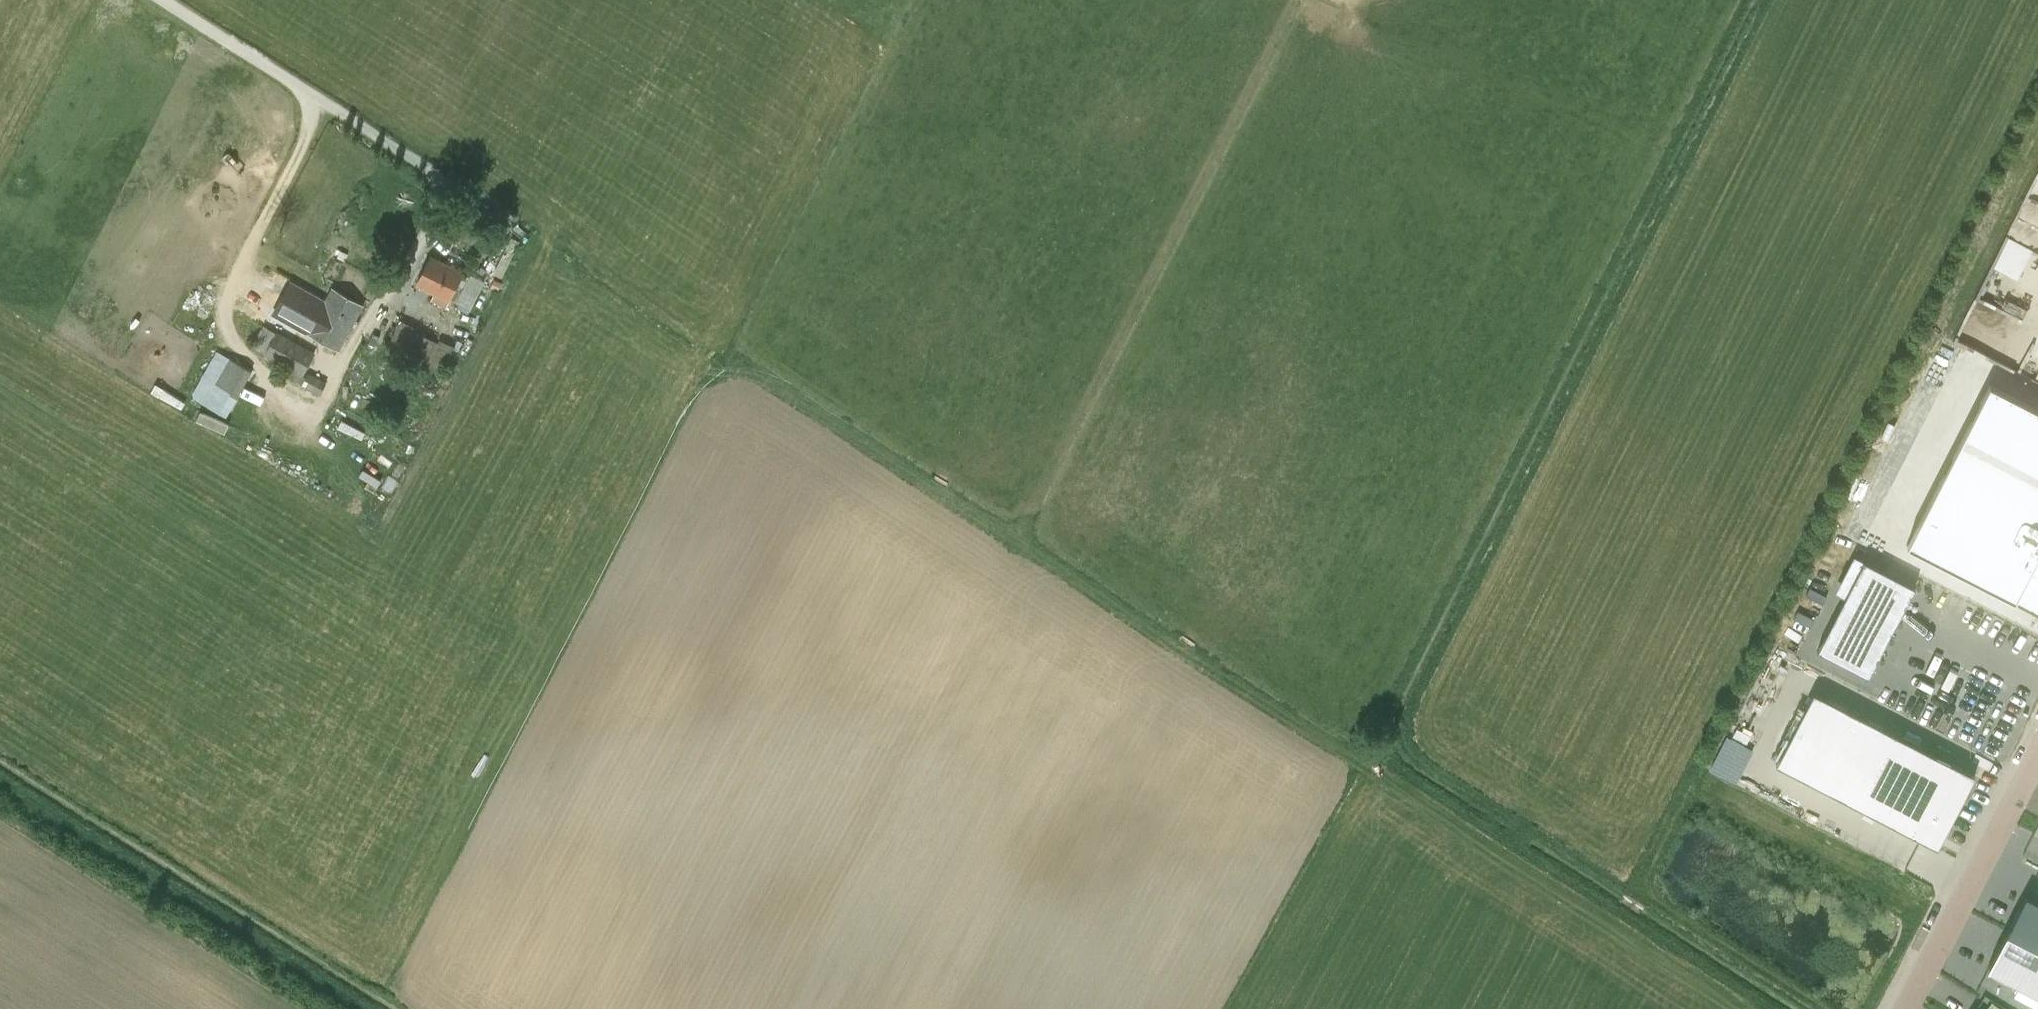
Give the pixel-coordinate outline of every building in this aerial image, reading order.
[(446,307),(449,300),(463,272),(432,256),(418,285),(435,293),(431,300),(446,307)] [(470,271),(453,302),(469,311),(486,279),(470,271)] [(339,351),(365,305),(332,288),(307,331),(339,351)] [(316,352),(264,323),(252,345),(266,353),(265,355),(292,370),(290,374),(321,393),(327,382),(307,369),(316,352)] [(403,356),(426,368),(439,342),(416,331),(403,356)] [(227,414),(251,367),(215,349),(192,396),(227,414)] [(1960,441),(2037,480),(2037,412),(1987,387),(1960,441)] [(236,403),(230,411),(253,431),(259,424),(236,403)] [(1906,548),(2037,614),(2037,480),(1960,441),(1906,548)] [(1864,560),(1817,650),(1869,677),(1916,587),(1864,560)] [(1813,692),(1776,764),(1933,846),(1938,848),(1945,834),(1975,775),(1813,692)] [(1987,983),(2037,1008),(2037,917),(2025,910),(1987,983)]
